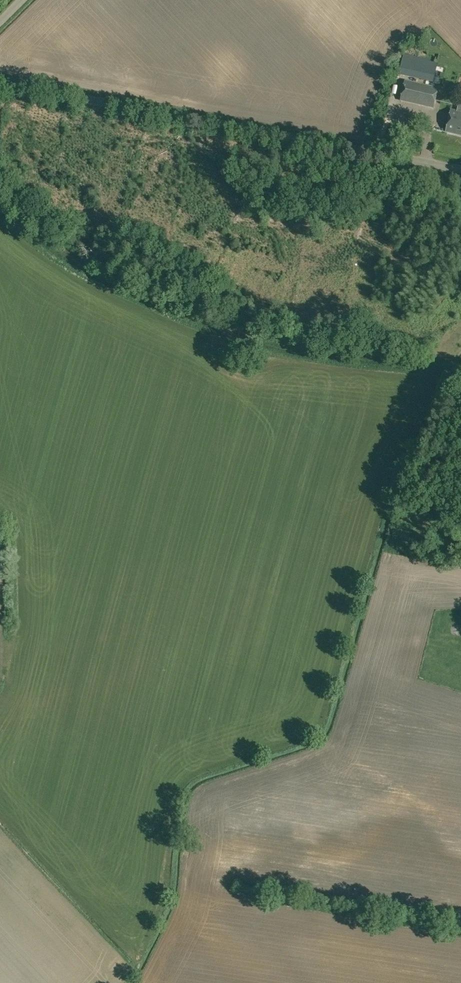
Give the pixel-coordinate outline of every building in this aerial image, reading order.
[(438,88),(406,80),(401,100),(433,107),(438,88)] [(451,110),(446,131),(460,135),(460,112),(451,110)]
